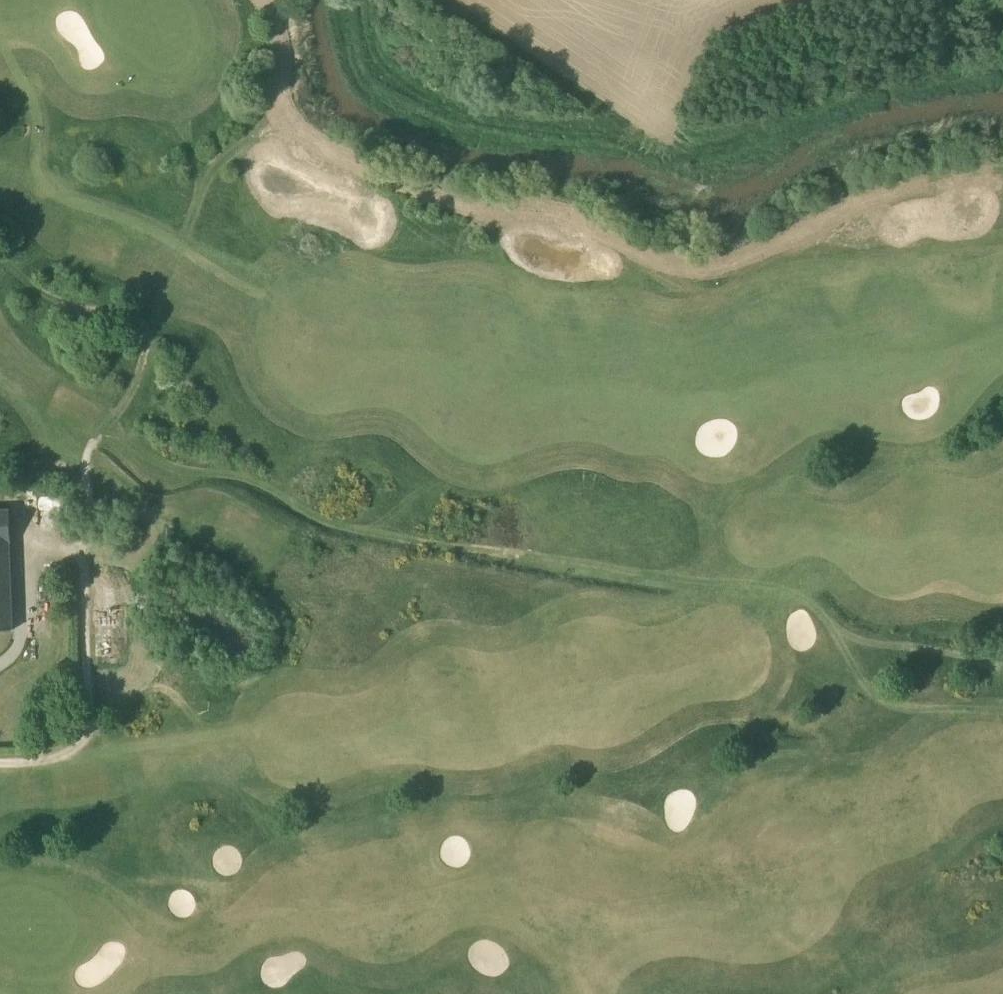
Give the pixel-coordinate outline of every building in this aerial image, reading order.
[(9,509),(0,509),(0,570),(12,569),(11,509),(9,509)]
